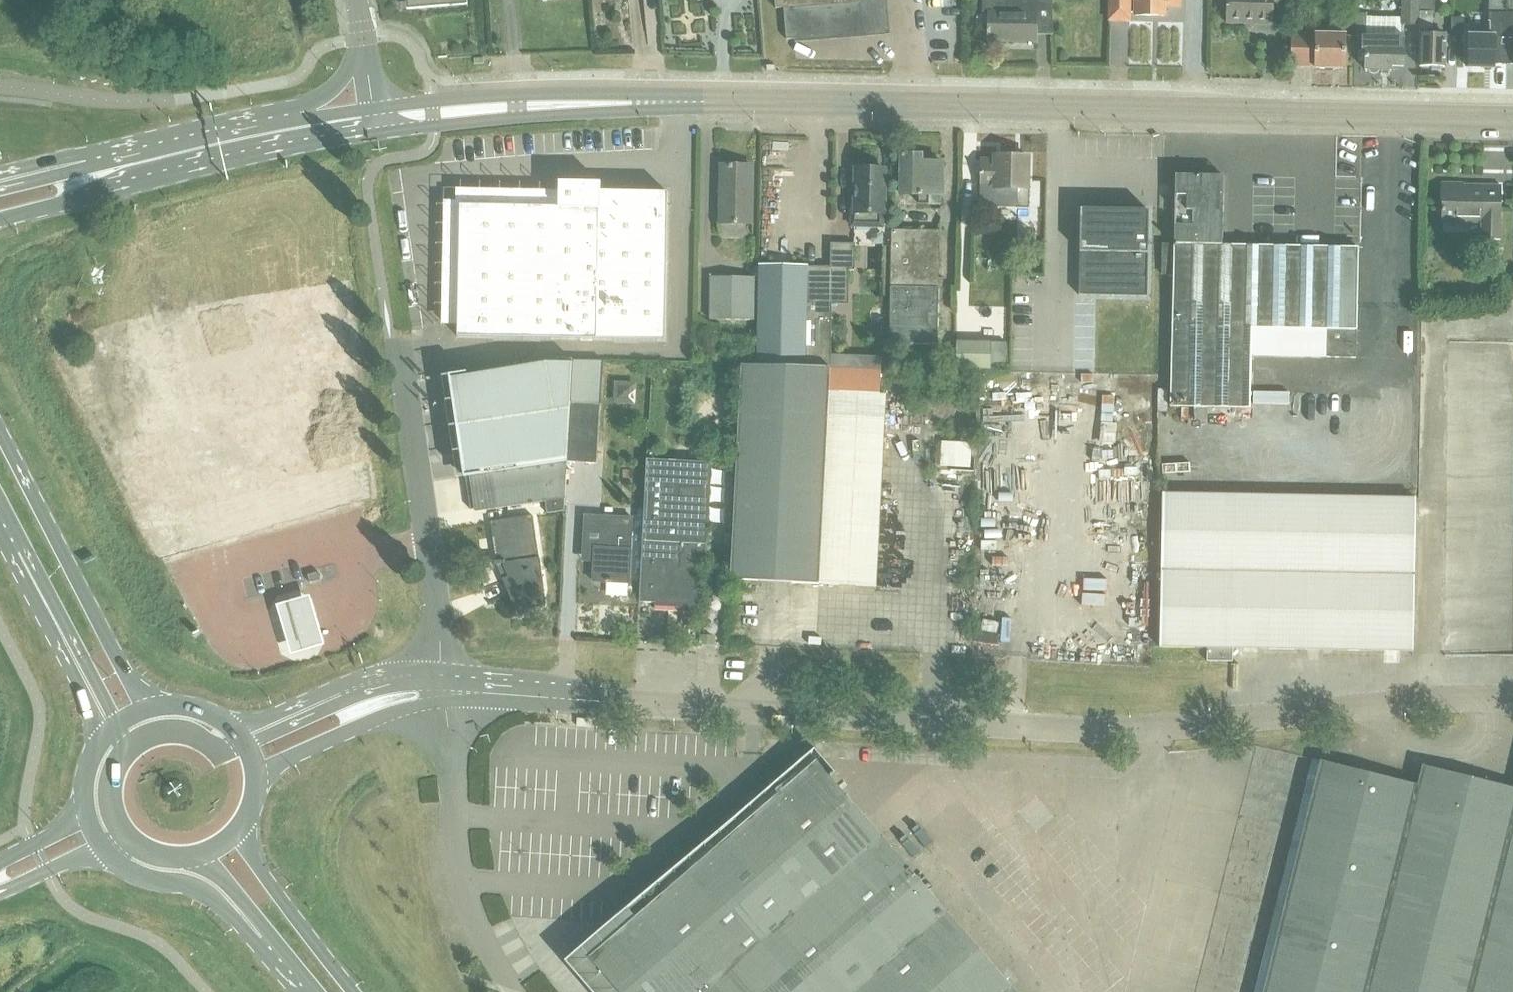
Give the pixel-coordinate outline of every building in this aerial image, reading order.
[(408,11),(427,9),(468,5),(468,0),(407,0),(408,11)] [(886,31),(883,0),(776,0),(777,9),(785,9),(788,40),(886,31)] [(985,10),(990,10),(989,40),(1038,41),(1038,33),(1054,34),(1053,0),(985,0),(985,10)] [(1109,21),(1131,22),(1132,14),(1137,14),(1137,15),(1166,16),(1167,6),(1181,7),(1181,0),(1109,0),(1109,21)] [(1275,0),(1228,0),(1227,23),(1274,24),(1275,0)] [(1305,10),(1305,0),(1301,0),(1295,0),(1295,10),(1305,10)] [(1403,19),(1403,25),(1419,25),(1420,0),(1403,0),(1403,19)] [(1421,67),(1430,67),(1432,70),(1441,70),(1443,68),(1445,68),(1446,34),(1434,34),(1427,34),(1427,30),(1434,30),(1434,0),(1422,0),(1421,67)] [(1368,14),(1356,13),(1356,25),(1368,26),(1368,18),(1368,14)] [(1469,54),(1469,68),(1481,68),(1495,69),(1495,64),(1501,64),(1507,64),(1508,13),(1490,13),(1489,13),(1489,32),(1470,32),(1469,54)] [(1403,25),(1403,19),(1368,18),(1368,26),(1368,37),(1363,37),(1363,52),(1367,52),(1367,70),(1392,71),(1392,67),(1404,67),(1405,37),(1402,37),(1403,25)] [(1453,18),(1452,33),(1464,34),(1464,19),(1453,18)] [(1346,69),(1346,35),(1317,34),(1317,35),(1303,35),(1304,20),(1292,20),(1292,66),(1316,67),(1316,69),(1346,69)] [(926,195),(942,196),(943,163),(922,163),(922,156),(902,156),(902,195),(920,196),(920,204),(926,205),(926,195)] [(996,165),(982,165),(982,178),(982,188),(981,206),(1019,206),(1028,206),(1028,178),(1028,175),(1027,175),(1028,157),(996,157),(996,165)] [(720,224),(751,224),(751,166),(721,166),(720,224)] [(850,227),(883,227),(884,169),(856,169),(856,198),(851,198),(850,227)] [(1176,175),(1175,244),(1223,245),(1225,176),(1176,175)] [(665,341),(668,193),(659,192),(659,201),(601,199),(602,183),(560,183),(559,207),(460,205),(458,325),(458,337),(665,341)] [(1501,240),(1502,187),(1482,186),(1482,189),(1463,189),(1463,184),(1441,183),(1440,220),(1481,220),(1481,240),(1501,240)] [(1149,245),(1149,211),(1116,210),(1081,209),(1081,228),(1079,295),(1116,296),(1148,297),(1149,245)] [(938,346),(940,231),(891,231),(889,345),(938,346)] [(1358,248),(1223,245),(1175,244),(1171,407),(1194,407),(1194,420),(1207,420),(1207,408),(1252,409),(1253,355),(1356,358),(1358,248)] [(848,295),(848,271),(853,271),(854,246),(831,245),(830,268),(831,268),(830,295),(831,295),(831,303),(847,303),(848,295)] [(829,368),(831,303),(831,295),(830,295),(831,268),(830,268),(759,267),(757,328),(757,367),(829,368)] [(754,321),(755,279),(711,278),(710,320),(754,321)] [(991,369),(992,343),(957,343),(957,369),(991,369)] [(546,360),(452,375),(459,426),(570,410),(574,360),(573,360),(546,360)] [(570,410),(567,462),(597,464),(603,361),(574,360),(570,410)] [(828,393),(829,368),(757,367),(742,367),(735,581),(798,584),(819,585),(828,393)] [(832,367),(830,391),(880,394),(881,369),(832,367)] [(636,404),(637,381),(615,380),(614,403),(636,404)] [(1296,390),(1260,388),(1259,400),(1295,402),(1296,390)] [(890,396),(828,393),(819,585),(834,586),(879,588),(890,396)] [(567,464),(570,410),(459,426),(466,478),(567,464)] [(1130,429),(1128,439),(1149,444),(1151,435),(1130,429)] [(943,443),(941,466),(970,468),(972,445),(943,443)] [(703,606),(711,463),(657,460),(658,452),(648,452),(640,603),(703,606)] [(564,512),(567,464),(466,478),(471,510),(487,508),(488,511),(546,503),(548,515),(564,512)] [(1413,651),(1415,498),(1164,493),(1161,646),(1208,647),(1208,660),(1233,661),(1233,647),(1413,651)] [(986,515),(987,550),(1012,550),(1011,515),(986,515)] [(541,593),(545,591),(541,558),(539,558),(534,516),(491,522),(497,566),(502,565),(508,578),(503,580),(510,597),(514,597),(520,612),(545,602),(541,593)] [(629,584),(632,519),(585,517),(583,549),(595,550),(593,582),(629,584)] [(308,575),(310,583),(322,580),(319,572),(308,575)] [(1068,580),(1068,592),(1085,592),(1085,580),(1068,580)] [(1087,589),(1088,647),(1119,647),(1118,589),(1087,589)] [(312,599),(279,609),(293,657),(326,648),(312,599)] [(703,634),(703,644),(715,644),(715,634),(703,634)] [(1085,712),(1086,702),(1073,701),(1073,711),(1085,712)] [(567,964),(592,991),(1016,991),(892,848),(847,796),(831,778),(834,775),(836,773),(823,758),(818,752),(815,749),(801,761),(769,789),(703,847),(697,851),(691,857),(657,886),(608,928),(567,964)] [(1422,760),(1418,779),(1320,755),(1261,991),(1512,991),(1512,782),(1422,760)]
